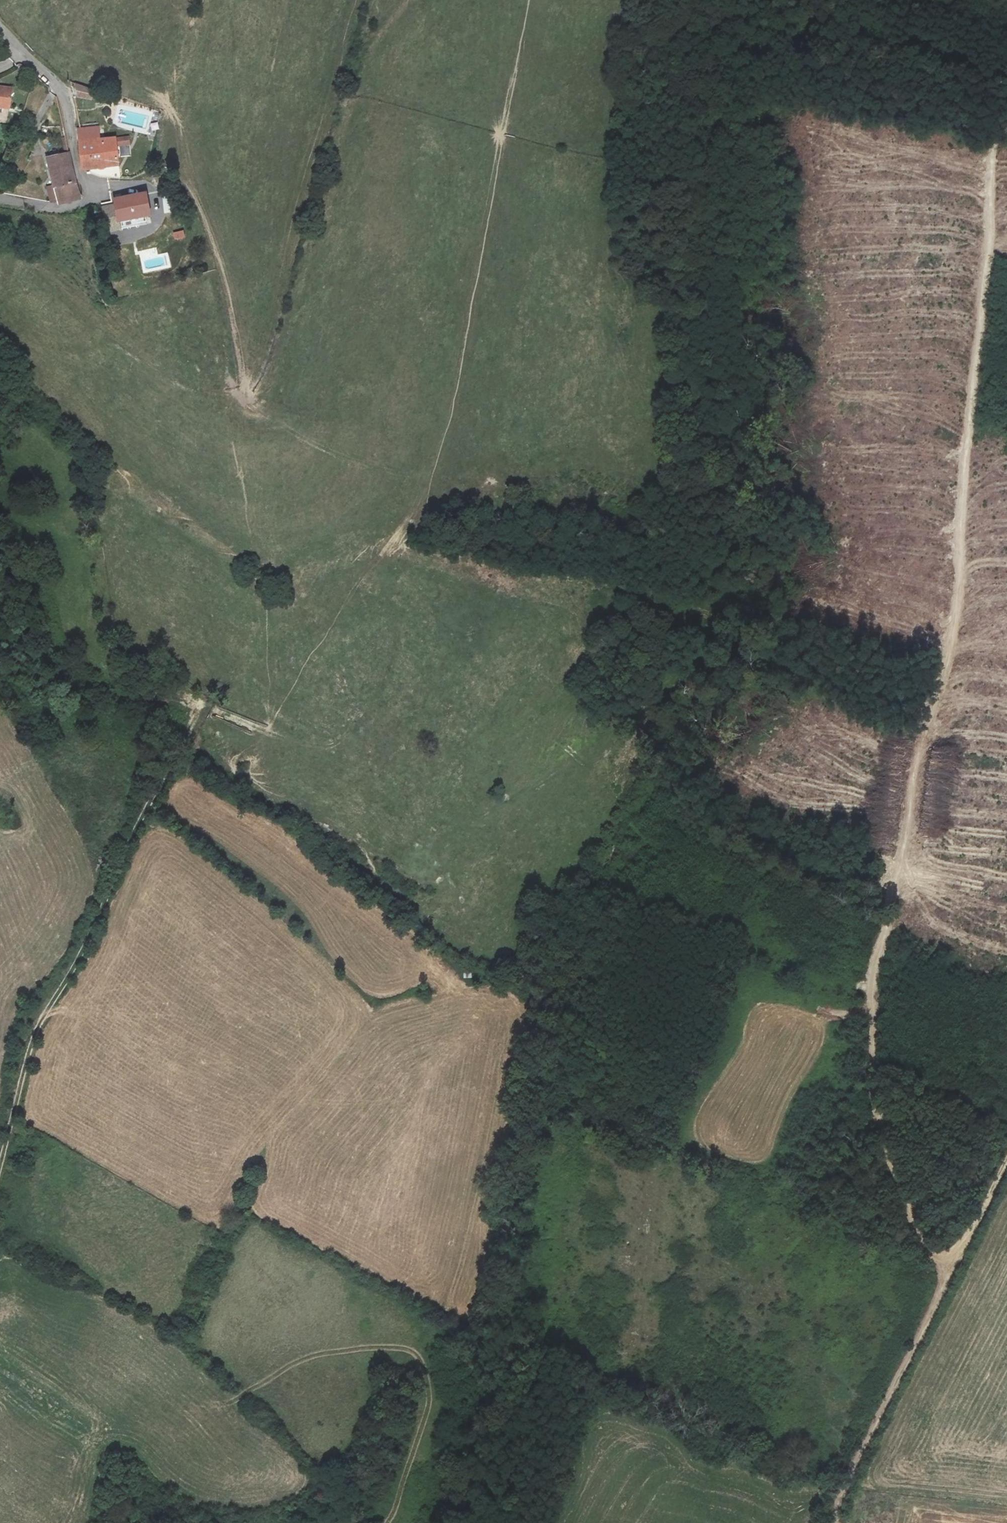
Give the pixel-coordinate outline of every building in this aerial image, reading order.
[(88,101),(92,89),(76,84),(73,96),(88,101)] [(9,108),(12,88),(0,87),(0,107),(9,108)] [(98,126),(79,128),(85,169),(116,165),(117,157),(130,156),(129,137),(99,140),(98,126)] [(79,197),(69,153),(47,157),(54,186),(47,187),(51,202),(79,197)] [(151,214),(147,192),(115,197),(119,220),(151,214)]
